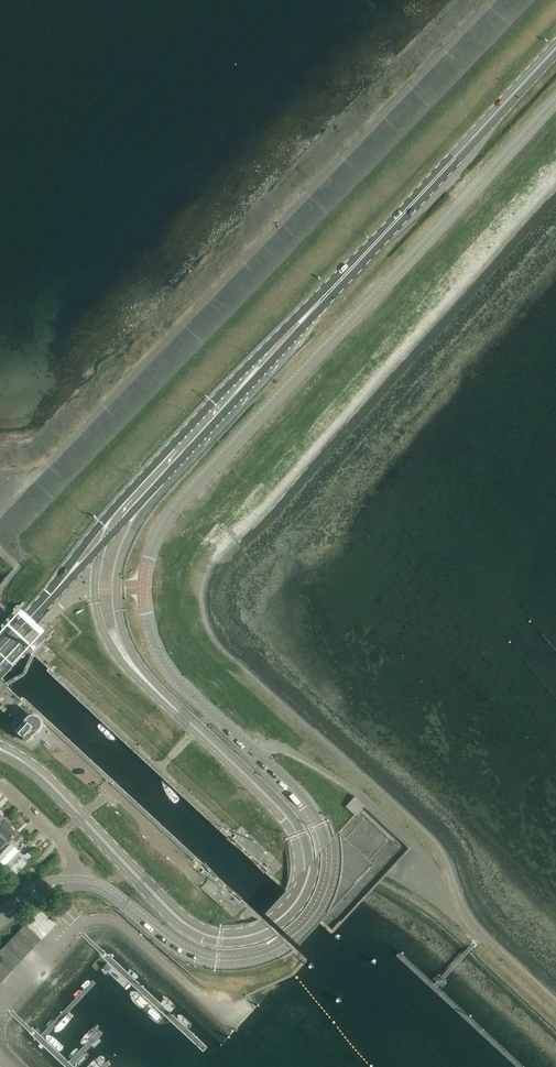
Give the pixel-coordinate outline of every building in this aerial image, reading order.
[(144,599),(147,609),(159,606),(156,596),(144,599)] [(28,720),(15,735),(26,745),(40,730),(41,727),(40,724),(39,721),(35,719),(28,720)] [(11,788),(14,782),(5,777),(1,783),(11,788)] [(362,812),(371,803),(362,793),(352,803),(362,812)] [(0,824),(0,837),(8,844),(13,839),(17,842),(22,837),(16,832),(15,833),(10,828),(12,826),(5,819),(0,824)] [(23,856),(18,851),(13,846),(10,849),(8,848),(4,852),(10,859),(15,864),(23,856)] [(21,930),(37,945),(42,940),(26,925),(21,930)] [(44,937),(50,930),(46,926),(40,933),(44,937)] [(32,951),(37,945),(21,930),(16,936),(32,951)] [(27,956),(32,951),(16,936),(11,941),(27,956)] [(22,961),(27,956),(11,941),(6,946),(22,961)] [(17,967),(22,961),(6,946),(1,952),(17,967)] [(17,967),(1,952),(0,953),(0,961),(12,972),(17,967)] [(12,972),(0,961),(0,971),(7,977),(12,972)] [(21,1000),(26,992),(21,988),(15,997),(21,1000)]
